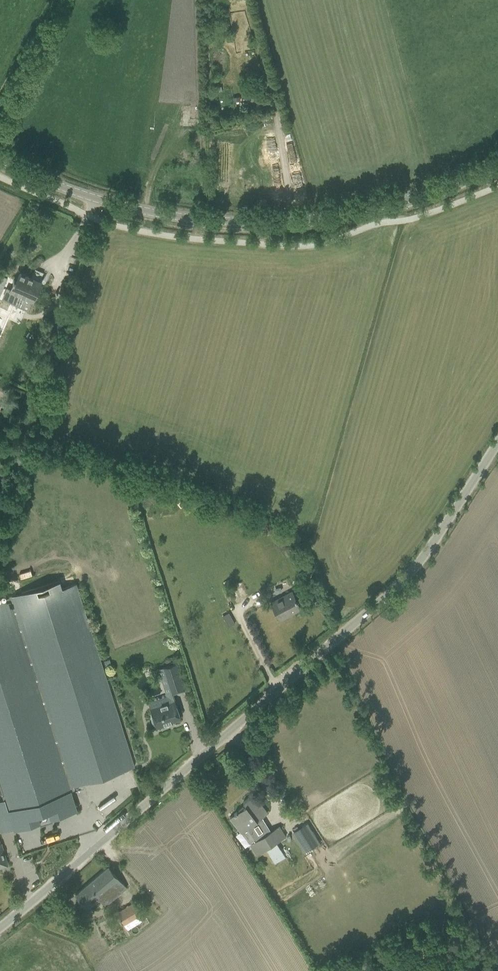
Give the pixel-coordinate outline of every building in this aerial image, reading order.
[(275,91),(268,64),(262,66),(269,93),(275,91)] [(36,291),(40,282),(18,273),(15,279),(11,289),(6,287),(2,297),(27,308),(31,298),(33,299),(36,291)] [(20,447),(15,462),(23,465),(27,449),(20,447)] [(7,476),(9,470),(6,469),(8,463),(0,460),(0,474),(7,476)] [(0,599),(0,794),(2,793),(4,799),(0,800),(0,821),(10,818),(14,830),(39,822),(40,825),(53,821),(52,818),(77,810),(71,790),(74,789),(73,786),(134,766),(76,583),(62,588),(59,581),(0,599)] [(271,602),(280,619),(288,615),(287,613),(299,607),(300,608),(295,598),(296,598),(295,596),(294,596),(292,592),(271,602)] [(182,679),(176,663),(163,667),(168,684),(182,679)] [(180,718),(174,699),(160,704),(161,708),(151,711),(153,716),(151,717),(151,719),(152,722),(154,724),(155,723),(156,728),(168,724),(168,722),(180,718)] [(230,817),(241,832),(247,827),(255,840),(250,844),(256,854),(266,848),(274,863),(285,856),(276,842),(285,836),(279,826),(260,838),(251,824),(257,820),(268,813),(253,794),(243,802),(246,805),(230,817)] [(321,844),(308,823),(291,833),(304,854),(321,844)] [(75,894),(82,902),(86,907),(98,897),(105,906),(117,895),(127,887),(108,866),(75,894)] [(117,912),(127,930),(144,919),(134,902),(117,912)]
